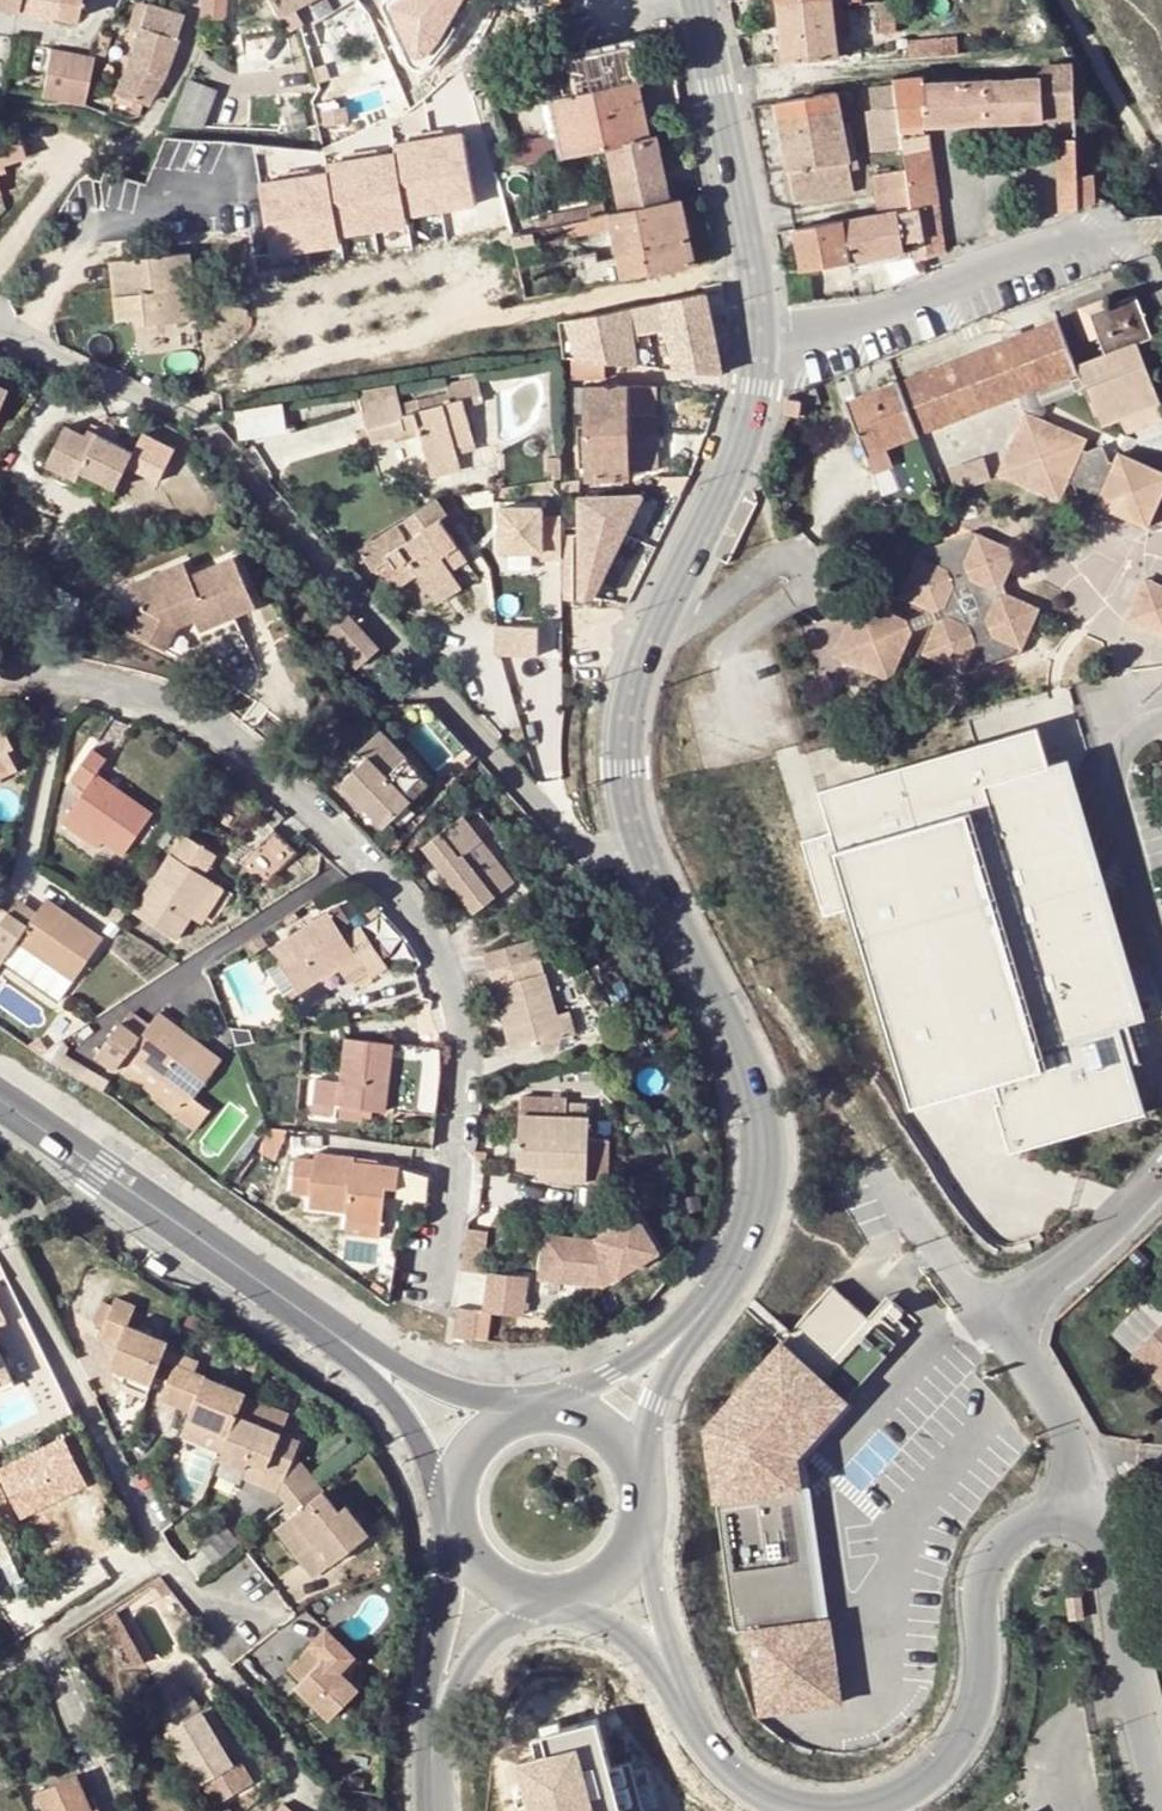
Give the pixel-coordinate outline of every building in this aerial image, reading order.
[(54,13),(56,0),(20,0),(19,6),(54,13)] [(54,13),(76,17),(80,0),(56,0),(54,13)] [(147,3),(136,0),(120,0),(116,10),(111,21),(139,30),(147,3)] [(204,19),(225,19),(225,0),(205,0),(204,19)] [(281,13),(295,6),(307,0),(274,0),(281,13)] [(295,6),(302,19),(338,0),(307,0),(295,6)] [(786,62),(836,57),(831,0),(779,0),(786,62)] [(862,3),(880,2),(882,33),(898,32),(895,0),(862,0),(862,3)] [(147,3),(139,30),(129,68),(114,93),(148,103),(165,70),(183,15),(147,3)] [(957,35),(909,40),(909,46),(909,57),(958,53),(957,35)] [(481,36),(465,61),(495,171),(516,167),(481,36)] [(907,47),(909,46),(909,40),(907,39),(905,39),(903,39),(901,39),(900,41),(900,43),(900,44),(900,46),(901,47),(903,48),(906,48),(907,47)] [(546,63),(567,156),(611,148),(652,139),(632,45),(546,63)] [(897,83),(903,127),(964,123),(1075,118),(1074,62),(1047,64),(1040,73),(1039,79),(926,83),(926,75),(896,78),(897,83)] [(68,76),(60,74),(57,93),(64,94),(68,76)] [(68,76),(64,94),(86,98),(91,80),(68,76)] [(216,89),(188,78),(170,126),(202,127),(216,89)] [(903,128),(903,127),(897,83),(872,87),(875,122),(869,123),(869,154),(906,155),(903,128)] [(777,104),(784,139),(841,128),(834,93),(777,104)] [(844,100),(846,102),(848,101),(850,101),(852,100),(852,99),(852,95),(851,94),(849,93),(847,93),(845,94),(843,95),(843,98),(844,100)] [(325,103),(327,112),(342,108),(335,101),(325,103)] [(325,126),(350,120),(347,107),(342,108),(327,112),(322,113),(325,126)] [(30,154),(18,120),(0,126),(0,165),(30,154)] [(927,126),(903,128),(906,155),(908,167),(908,168),(914,206),(920,206),(938,203),(927,126)] [(853,190),(841,128),(784,139),(796,200),(853,190)] [(474,138),(333,156),(335,173),(264,181),(272,239),(483,212),(474,138)] [(671,200),(657,138),(652,139),(611,148),(624,210),(671,200)] [(1058,141),(1060,212),(1078,206),(1077,174),(1076,139),(1058,141)] [(914,206),(908,168),(876,174),(882,213),(897,210),(914,206)] [(1094,201),(1093,173),(1077,174),(1078,206),(1094,201)] [(623,255),(627,277),(695,263),(681,198),(671,200),(624,210),(614,212),(616,225),(623,255)] [(555,215),(557,226),(562,225),(612,212),(609,203),(555,215)] [(944,251),(938,203),(920,206),(928,248),(929,256),(944,251)] [(882,213),(795,228),(804,270),(905,252),(928,248),(920,206),(914,206),(897,210),(882,213)] [(612,212),(562,225),(564,234),(575,231),(575,234),(616,225),(614,212),(612,212)] [(512,237),(515,248),(536,243),(534,231),(512,237)] [(603,282),(599,260),(596,251),(580,255),(586,286),(603,282)] [(147,318),(148,325),(186,321),(184,288),(195,287),(192,252),(113,260),(119,320),(135,319),(147,318)] [(599,260),(603,282),(627,277),(623,255),(599,260)] [(1113,272),(1100,276),(1103,282),(1115,277),(1113,272)] [(198,320),(195,287),(184,288),(186,321),(198,320)] [(622,310),(567,321),(577,357),(605,360),(721,372),(702,293),(684,297),(622,310)] [(1106,353),(1076,365),(1079,371),(1081,377),(1086,388),(1100,426),(1161,402),(1138,341),(1153,335),(1136,295),(1091,312),(1106,353)] [(1038,387),(1079,371),(1076,365),(1058,318),(942,364),(847,401),(875,472),(894,464),(887,445),(969,413),(1017,394),(1038,387)] [(577,357),(573,356),(572,377),(605,377),(605,360),(577,357)] [(450,393),(453,403),(464,400),(466,407),(483,402),(477,377),(448,384),(450,393)] [(1086,388),(1081,377),(1072,380),(1076,392),(1086,388)] [(0,383),(0,408),(9,387),(0,383)] [(814,384),(799,390),(806,407),(821,401),(814,384)] [(631,476),(630,433),(629,386),(585,387),(585,407),(580,407),(580,456),(587,456),(588,477),(631,476)] [(1024,412),(1041,419),(1045,407),(1038,387),(1017,394),(1024,412)] [(450,393),(419,401),(422,412),(453,403),(450,393)] [(475,443),(466,407),(464,400),(453,403),(422,412),(419,401),(401,405),(399,397),(363,406),(372,444),(408,435),(407,428),(420,425),(430,465),(459,458),(457,454),(456,448),(475,443)] [(244,437),(292,430),(288,402),(240,409),(244,437)] [(1106,452),(1103,444),(1088,451),(1081,448),(1085,438),(1041,419),(1024,412),(998,472),(1059,499),(1068,479),(1075,482),(1078,496),(1092,489),(1100,493),(1095,504),(1147,526),(1161,493),(1161,470),(1120,452),(1115,461),(1107,458),(1106,452)] [(646,422),(646,432),(665,432),(665,422),(646,422)] [(132,447),(105,435),(103,441),(94,438),(63,424),(44,464),(77,478),(81,469),(116,485),(132,447)] [(97,432),(94,438),(103,441),(105,435),(97,432)] [(665,445),(665,432),(646,432),(646,446),(665,445)] [(477,449),(475,443),(456,448),(457,454),(477,449)] [(529,445),(529,449),(530,451),(532,451),(535,452),(537,451),(538,447),(537,444),(534,443),(531,443),(529,445)] [(556,457),(548,457),(548,468),(556,468),(556,457)] [(462,470),(459,458),(430,465),(433,477),(462,470)] [(661,459),(649,460),(650,472),(661,472),(661,459)] [(594,489),(576,489),(576,529),(595,529),(594,489)] [(455,577),(452,572),(448,566),(464,555),(440,518),(448,513),(439,501),(407,522),(417,536),(408,542),(397,525),(374,541),(371,538),(364,543),(366,545),(353,554),(359,563),(363,560),(371,571),(380,565),(391,558),(396,565),(408,558),(419,574),(431,593),(455,577)] [(904,619),(858,598),(848,620),(868,670),(888,679),(911,629),(937,619),(922,652),(967,672),(1018,652),(1039,608),(1005,593),(1002,582),(1017,550),(973,530),(922,548),(901,594),(929,607),(904,619)] [(130,583),(138,603),(149,609),(178,625),(197,617),(208,613),(213,624),(259,604),(238,554),(192,573),(186,559),(130,583)] [(468,560),(464,555),(448,566),(452,572),(468,560)] [(391,558),(380,565),(385,573),(396,565),(391,558)] [(396,565),(385,573),(397,589),(419,574),(408,558),(396,565)] [(455,577),(431,593),(438,603),(462,587),(455,577)] [(1143,579),(1125,620),(1161,636),(1161,588),(1143,579)] [(149,609),(138,603),(126,626),(138,633),(149,609)] [(178,625),(149,609),(138,633),(166,648),(178,625)] [(329,627),(362,666),(382,647),(349,609),(329,627)] [(208,613),(197,617),(202,628),(213,624),(208,613)] [(832,655),(868,670),(848,620),(832,655)] [(539,627),(498,626),(497,654),(528,655),(528,688),(561,690),(561,657),(539,657),(539,627)] [(1047,719),(966,740),(971,758),(1030,742),(1037,771),(1051,768),(1056,788),(1069,785),(1132,1017),(1143,1014),(1073,754),(1057,758),(1047,719)] [(380,726),(367,741),(415,795),(433,774),(380,726)] [(4,781),(1,776),(19,768),(0,730),(0,783),(4,781)] [(1008,1146),(1098,1121),(1090,1093),(1127,1083),(1121,1061),(1133,1058),(1142,1055),(1132,1017),(1069,785),(1056,788),(1051,768),(1037,771),(1030,742),(971,758),(966,740),(881,763),(884,773),(869,777),(866,767),(827,778),(838,819),(809,827),(829,903),(854,897),(908,1099),(996,1076),(1001,1094),(995,1095),(1008,1146)] [(375,798),(369,806),(390,824),(415,795),(367,741),(362,748),(369,756),(345,783),(360,797),(366,790),(375,798)] [(108,758),(94,748),(73,777),(88,787),(68,815),(104,841),(124,855),(154,813),(98,772),(108,758)] [(881,763),(866,767),(869,777),(884,773),(881,763)] [(360,797),(369,806),(375,798),(366,790),(360,797)] [(469,810),(445,828),(499,890),(518,877),(502,856),(473,816),(469,810)] [(99,848),(104,841),(68,815),(63,823),(99,848)] [(499,890),(445,828),(429,840),(477,906),(499,890)] [(299,854),(277,830),(241,862),(264,887),(299,854)] [(177,938),(194,912),(215,880),(203,871),(191,863),(203,844),(185,833),(136,911),(177,938)] [(215,852),(203,844),(191,863),(203,871),(215,852)] [(224,885),(215,880),(194,912),(202,918),(224,885)] [(0,925),(0,955),(6,959),(19,940),(74,979),(104,938),(50,898),(39,913),(31,925),(10,911),(0,925)] [(20,898),(10,911),(31,925),(39,913),(20,898)] [(358,954),(365,964),(373,976),(388,966),(361,926),(346,935),(330,911),(272,948),(299,991),(323,977),(358,954)] [(537,934),(491,947),(497,964),(549,949),(548,946),(537,934)] [(74,979),(19,940),(6,959),(60,998),(74,979)] [(522,1045),(574,1030),(566,1007),(549,949),(497,964),(522,1045)] [(329,987),(365,964),(358,954),(323,977),(329,987)] [(566,1007),(574,1030),(584,1027),(577,1004),(566,1007)] [(223,1058),(160,1011),(149,1027),(142,1036),(124,1023),(122,1022),(98,1054),(117,1068),(119,1066),(130,1052),(165,1078),(192,1098),(223,1058)] [(670,1014),(659,1022),(668,1037),(679,1029),(670,1014)] [(131,1015),(124,1023),(142,1036),(149,1027),(131,1015)] [(364,1108),(388,1109),(396,1043),(347,1038),(342,1080),(319,1077),(314,1113),(363,1119),(364,1108)] [(440,1049),(412,1046),(404,1111),(437,1113),(441,1069),(441,1054),(440,1049)] [(1133,1058),(1121,1061),(1127,1083),(1090,1093),(1098,1121),(1147,1108),(1133,1058)] [(165,1078),(155,1092),(153,1094),(181,1114),(192,1098),(165,1078)] [(212,1108),(195,1095),(192,1098),(181,1114),(198,1127),(212,1108)] [(541,1168),(588,1170),(591,1121),(587,1121),(587,1108),(567,1107),(566,1120),(522,1118),(519,1168),(541,1168)] [(269,1126),(256,1144),(285,1147),(288,1129),(270,1127),(269,1126)] [(317,1158),(298,1156),(294,1191),(313,1193),(312,1206),(349,1210),(348,1220),(383,1223),(389,1186),(399,1186),(401,1164),(355,1160),(356,1155),(318,1151),(317,1158)] [(403,1168),(399,1195),(430,1199),(433,1172),(403,1168)] [(588,1170),(541,1168),(541,1182),(587,1183),(588,1170)] [(597,1240),(549,1238),(547,1267),(577,1269),(576,1282),(610,1284),(648,1257),(644,1251),(659,1241),(638,1211),(597,1240)] [(383,1223),(348,1220),(347,1231),(382,1235),(383,1223)] [(489,1225),(468,1223),(464,1265),(485,1266),(489,1225)] [(644,1251),(648,1257),(663,1246),(659,1241),(644,1251)] [(150,1256),(145,1264),(164,1277),(169,1268),(150,1256)] [(577,1269),(547,1267),(547,1280),(576,1282),(577,1269)] [(523,1273),(493,1270),(490,1309),(519,1312),(523,1273)] [(788,1338),(783,1344),(843,1409),(907,1332),(896,1322),(886,1314),(890,1310),(894,1305),(885,1298),(876,1309),(867,1319),(830,1288),(788,1338)] [(12,1319),(0,1292),(0,1325),(12,1319)] [(120,1333),(116,1343),(107,1363),(124,1371),(121,1379),(146,1389),(163,1347),(166,1337),(126,1320),(132,1302),(113,1294),(101,1325),(120,1333)] [(890,1310),(886,1314),(896,1322),(903,1313),(894,1305),(890,1310)] [(477,1309),(456,1308),(455,1338),(476,1341),(477,1309)] [(97,1335),(116,1343),(120,1333),(101,1325),(97,1335)] [(0,1331),(0,1387),(21,1378),(0,1331)] [(1141,1356),(1161,1376),(1161,1334),(1141,1356)] [(851,1417),(843,1409),(783,1344),(706,1437),(739,1629),(749,1629),(761,1716),(839,1715),(804,1468),(851,1417)] [(160,1395),(178,1403),(192,1369),(173,1361),(160,1395)] [(209,1376),(192,1369),(178,1403),(189,1406),(199,1381),(206,1384),(209,1376)] [(226,1429),(234,1411),(242,1390),(209,1376),(206,1384),(199,1381),(189,1406),(186,1412),(226,1429)] [(259,1478),(278,1485),(291,1453),(271,1444),(277,1429),(234,1411),(226,1429),(220,1444),(216,1452),(242,1462),(245,1454),(265,1461),(259,1478)] [(226,1429),(186,1412),(181,1427),(220,1444),(226,1429)] [(295,1457),(291,1453),(278,1485),(286,1496),(311,1476),(295,1457)] [(265,1461),(245,1454),(242,1462),(240,1471),(259,1478),(265,1461)] [(327,1480),(319,1487),(333,1505),(342,1498),(327,1480)] [(365,1527),(342,1498),(333,1505),(319,1487),(289,1511),(328,1558),(365,1527)] [(328,1558),(289,1511),(273,1525),(311,1572),(328,1558)] [(1064,1599),(1067,1622),(1084,1620),(1081,1597),(1064,1599)] [(123,1613),(108,1622),(117,1638),(132,1629),(123,1613)] [(1148,1633),(1154,1652),(1161,1649),(1161,1628),(1148,1633)] [(132,1629),(117,1638),(132,1662),(153,1663),(132,1629)] [(323,1629),(284,1667),(297,1679),(293,1683),(326,1718),(356,1687),(339,1668),(350,1657),(323,1629)] [(184,1689),(152,1708),(194,1781),(206,1803),(247,1777),(234,1756),(227,1760),(217,1743),(195,1707),(184,1689)] [(205,1702),(195,1707),(217,1743),(226,1737),(205,1702)] [(613,1715),(551,1729),(556,1750),(531,1756),(544,1810),(635,1810),(613,1715)] [(38,1792),(46,1810),(94,1810),(79,1775),(38,1792)] [(280,1801),(272,1810),(293,1810),(280,1801)]
